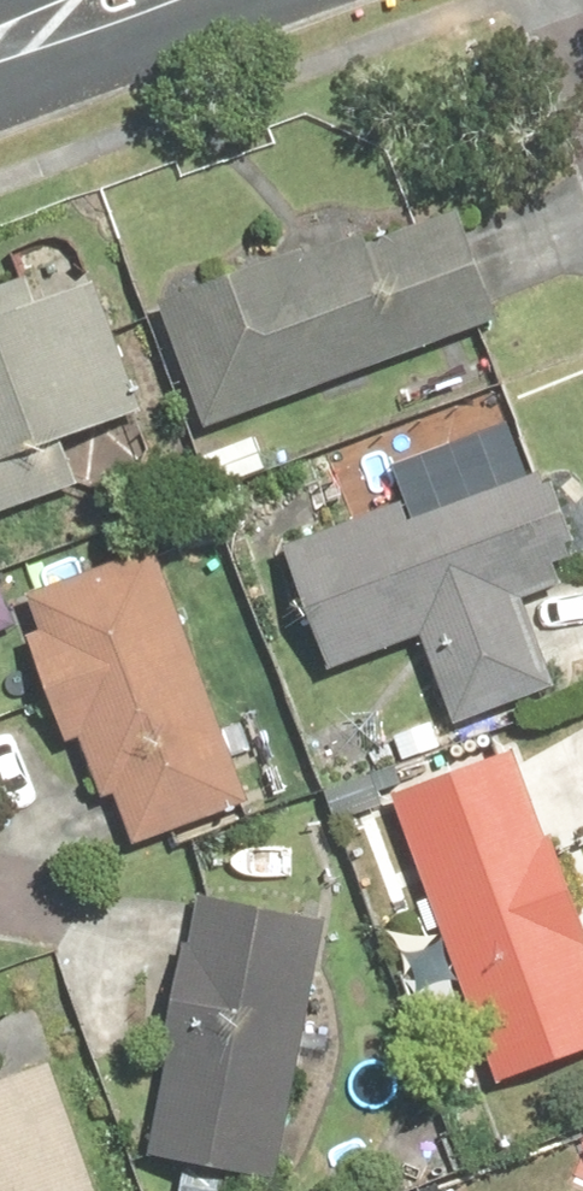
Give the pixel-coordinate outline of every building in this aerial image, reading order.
[(466,225),(158,316),(193,434),(502,343),(466,225)] [(158,468),(97,290),(54,304),(43,274),(0,289),(0,521),(158,468)] [(399,509),(278,551),(323,680),(425,644),(456,731),(564,694),(531,599),(579,582),(536,461),(489,477),(481,455),(391,486),(399,509)] [(251,821),(155,554),(29,599),(45,641),(26,648),(63,752),(82,746),(106,812),(116,808),(136,863),(251,821)] [(388,807),(497,1103),(582,1071),(582,942),(516,760),(388,807)] [(145,1175),(245,1190),(297,1190),(338,934),(186,910),(145,1175)] [(47,1074),(0,1089),(0,1190),(83,1190),(47,1074)]
